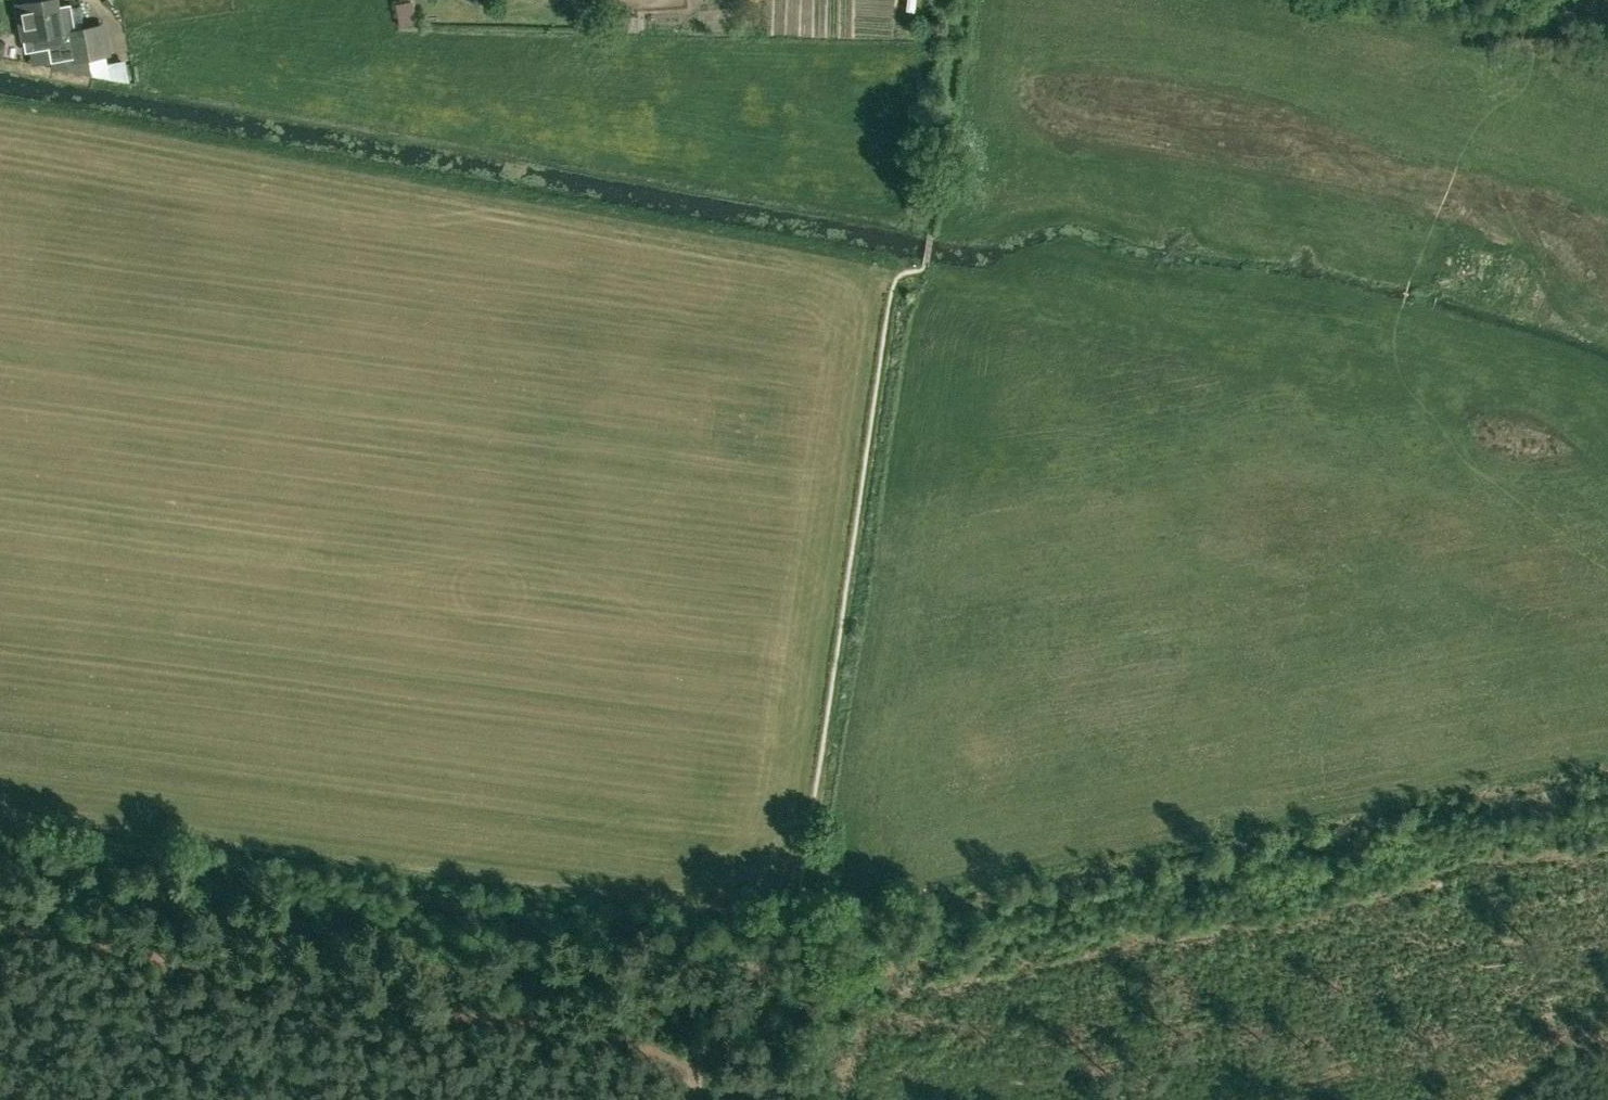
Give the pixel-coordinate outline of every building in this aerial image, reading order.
[(63,32),(57,0),(46,0),(17,5),(24,40),(37,38),(39,49),(50,47),(53,61),(74,57),(76,63),(106,57),(100,25),(63,32)] [(396,4),(400,28),(416,25),(411,1),(396,4)]
